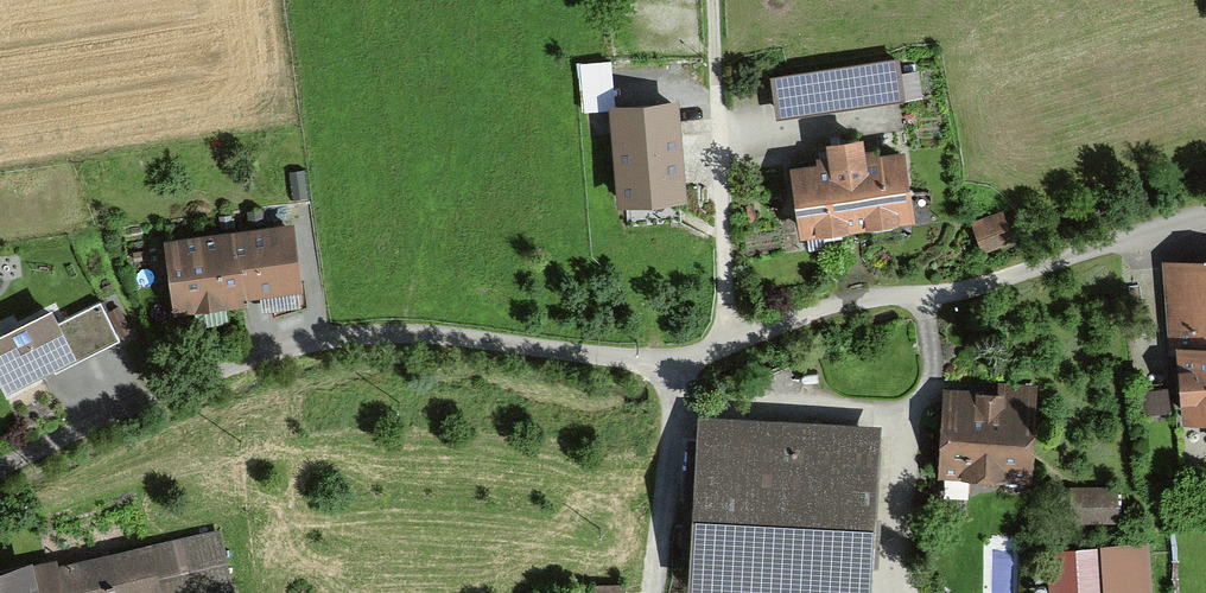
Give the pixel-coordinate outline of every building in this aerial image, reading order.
[(894,59),(769,78),(774,113),(899,95),(894,59)] [(681,110),(616,116),(624,201),(690,194),(681,110)] [(886,145),(773,165),(787,239),(900,218),(886,145)] [(305,171),(289,173),(293,201),(309,198),(305,171)] [(995,217),(970,228),(980,250),(1005,239),(995,217)] [(291,229),(242,234),(247,292),(296,287),(291,229)] [(224,236),(152,243),(159,312),(231,305),(224,236)] [(1159,266),(1172,416),(1205,413),(1205,262),(1159,266)] [(0,325),(0,386),(52,360),(56,370),(110,343),(91,305),(48,326),(37,306),(0,325)] [(1026,401),(937,400),(936,483),(1025,484),(1026,401)] [(693,420),(684,587),(797,592),(852,592),(861,429),(693,420)] [(1113,492),(1069,496),(1072,528),(1116,524),(1113,492)] [(0,569),(0,592),(187,592),(224,585),(213,537),(53,573),(49,558),(0,569)] [(1096,552),(1099,592),(1148,592),(1145,549),(1096,552)]
